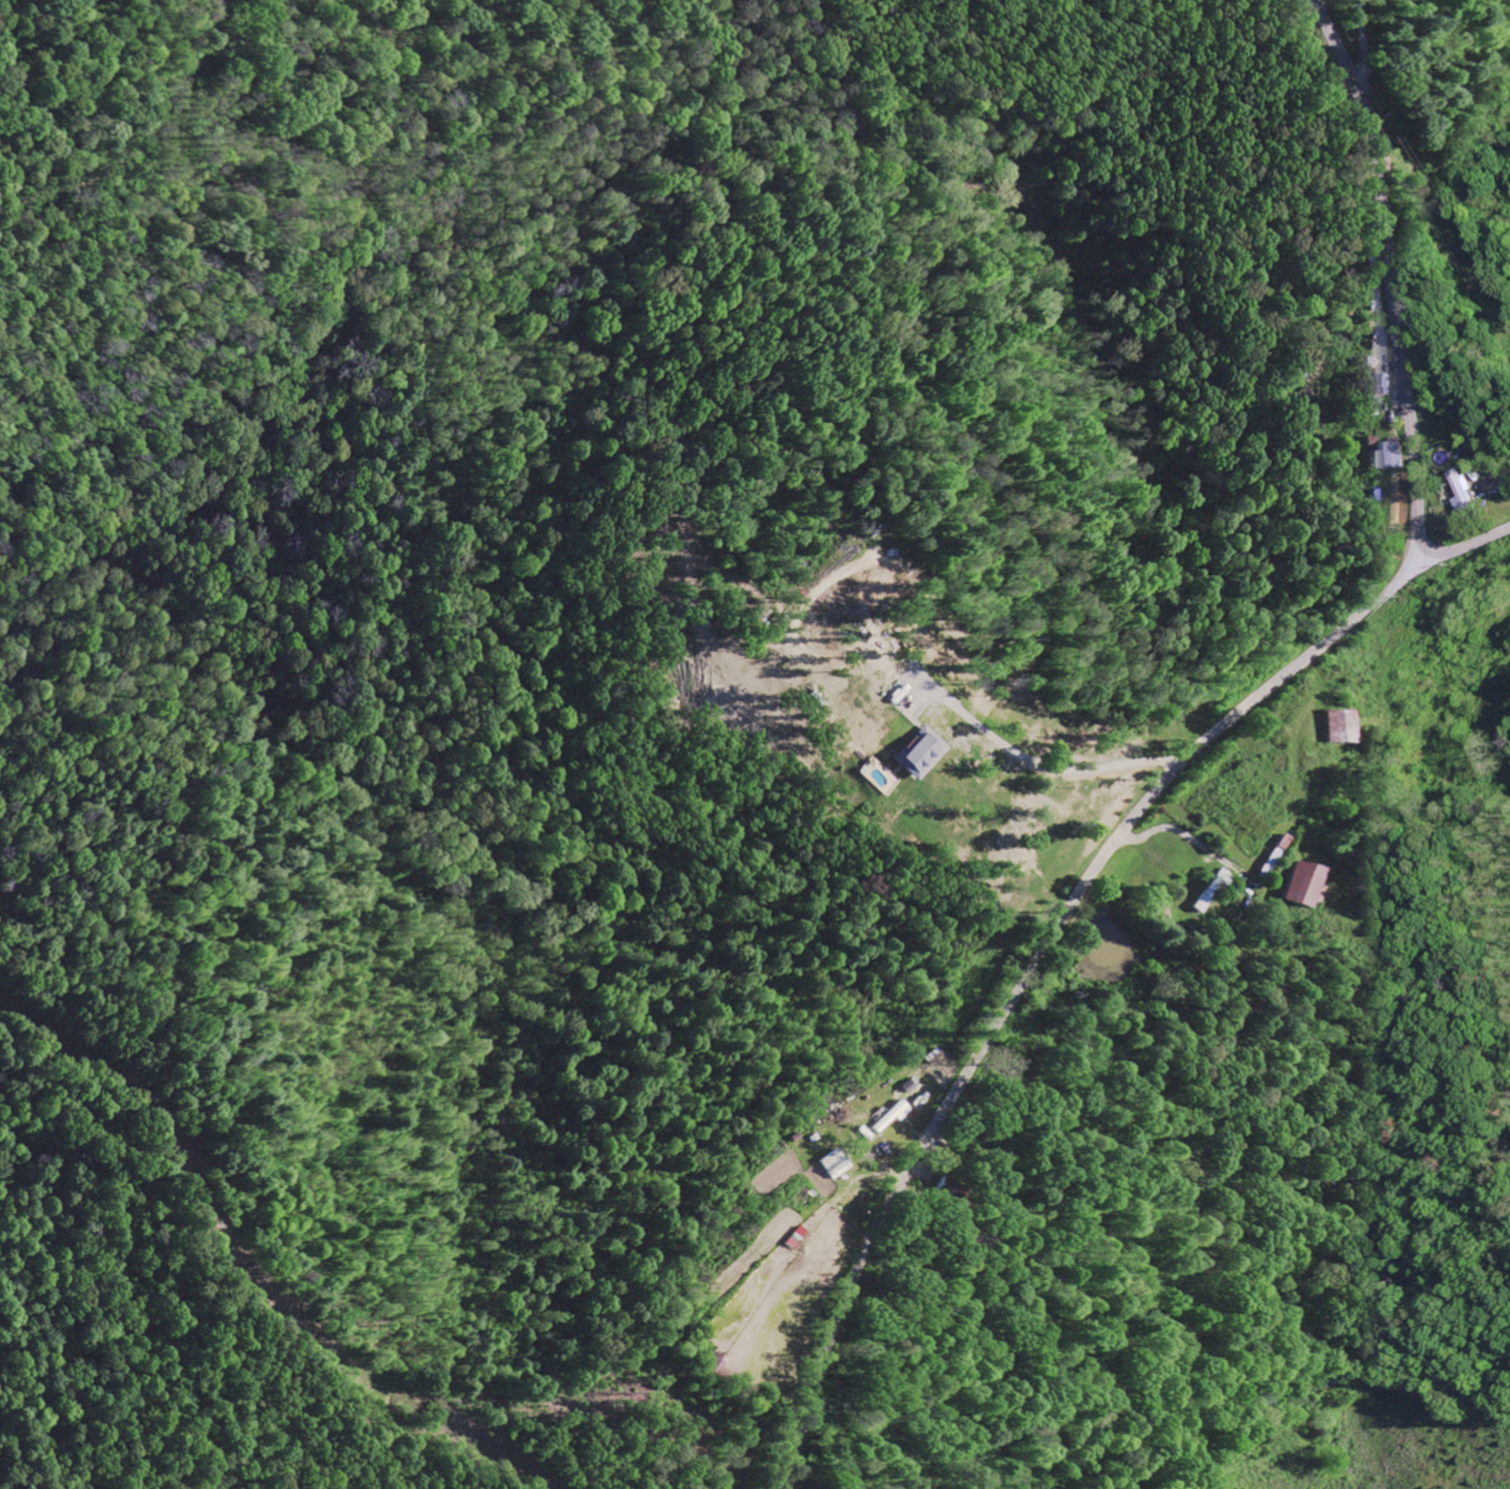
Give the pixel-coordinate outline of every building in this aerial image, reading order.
[(1386,375),(1366,376),(1367,410),(1376,409),(1375,397),(1387,397),(1386,375)] [(1401,469),(1398,443),(1376,445),(1377,453),(1369,454),(1371,472),(1401,469)] [(1455,499),(1450,501),(1457,518),(1473,512),(1465,494),(1470,492),(1463,476),(1457,479),(1454,471),(1445,475),(1455,499)] [(1344,745),(1343,713),(1319,713),(1319,746),(1344,745)] [(943,750),(920,728),(887,762),(911,785),(943,750)] [(1314,872),(1287,864),(1275,904),(1302,912),(1314,872)] [(1227,877),(1220,871),(1186,909),(1195,917),(1213,896),(1211,894),(1227,877)] [(875,1135),(892,1119),(896,1123),(908,1111),(898,1101),(869,1129),(875,1135)] [(827,1182),(846,1170),(834,1150),(815,1162),(827,1182)] [(709,1376),(719,1363),(712,1357),(702,1370),(709,1376)]
